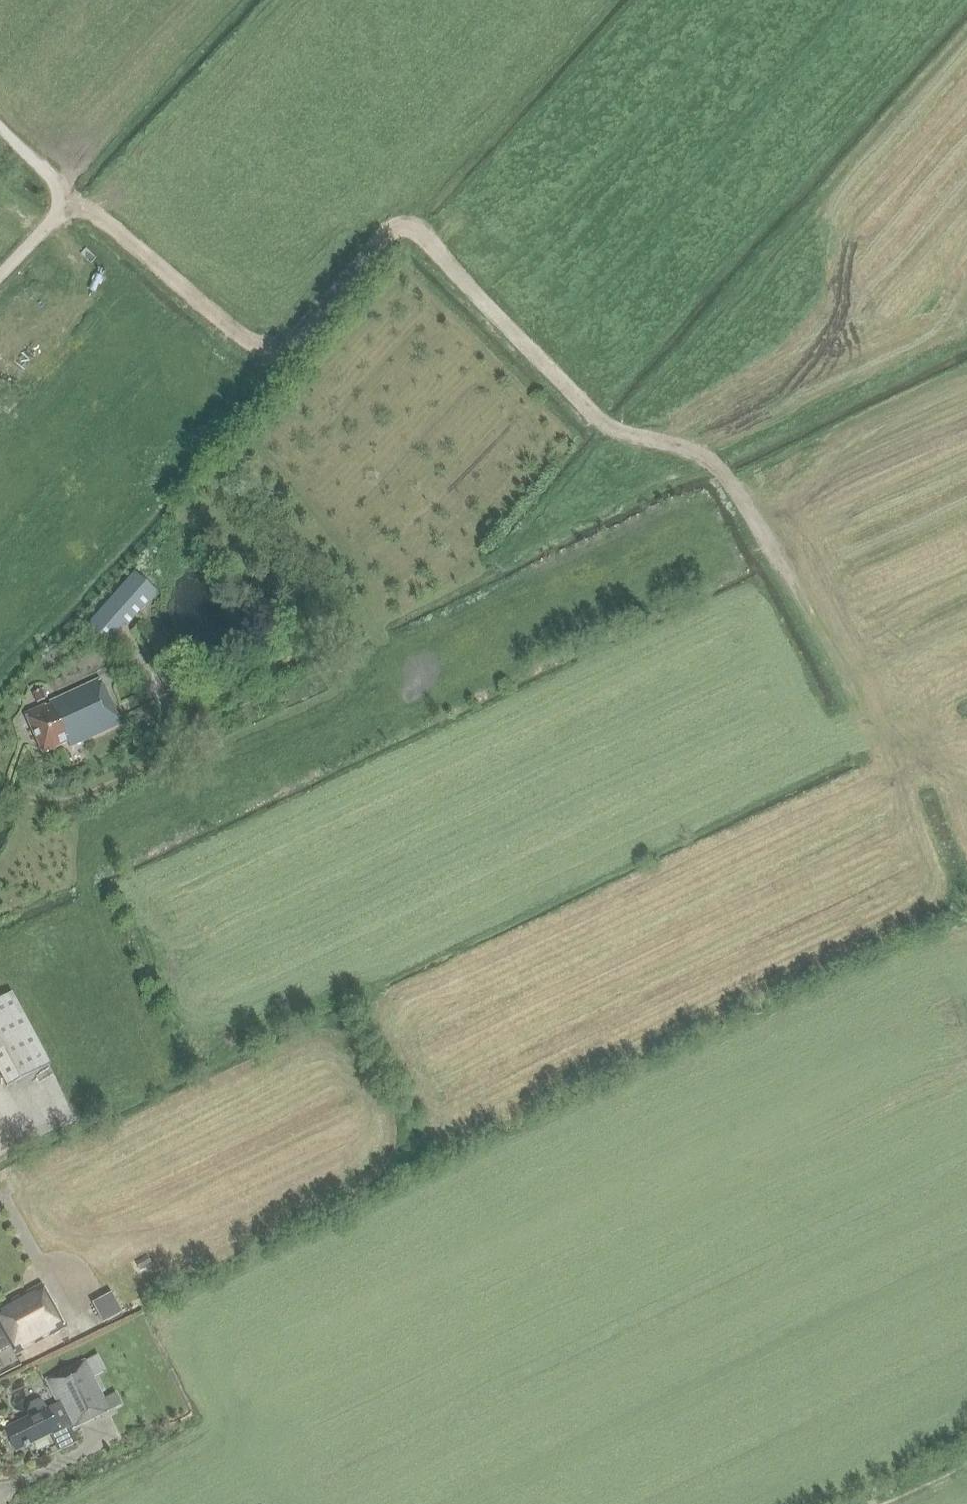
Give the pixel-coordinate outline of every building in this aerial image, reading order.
[(157,593),(135,574),(123,587),(119,584),(86,621),(111,644),(116,638),(113,635),(123,623),(127,627),(157,593)] [(99,681),(93,683),(24,714),(42,754),(67,742),(69,747),(119,724),(99,681)] [(45,699),(41,689),(33,693),(37,703),(45,699)] [(6,1088),(50,1064),(12,993),(0,999),(0,1077),(6,1088)] [(147,1256),(135,1262),(139,1270),(151,1264),(147,1256)] [(0,1307),(0,1351),(10,1345),(15,1355),(64,1328),(62,1324),(63,1324),(42,1285),(0,1307)] [(111,1293),(91,1303),(102,1323),(121,1313),(111,1293)] [(38,1401),(31,1404),(27,1413),(30,1418),(5,1430),(15,1451),(50,1434),(58,1452),(77,1443),(71,1430),(109,1412),(84,1361),(46,1380),(58,1404),(46,1410),(42,1403),(38,1401)]
